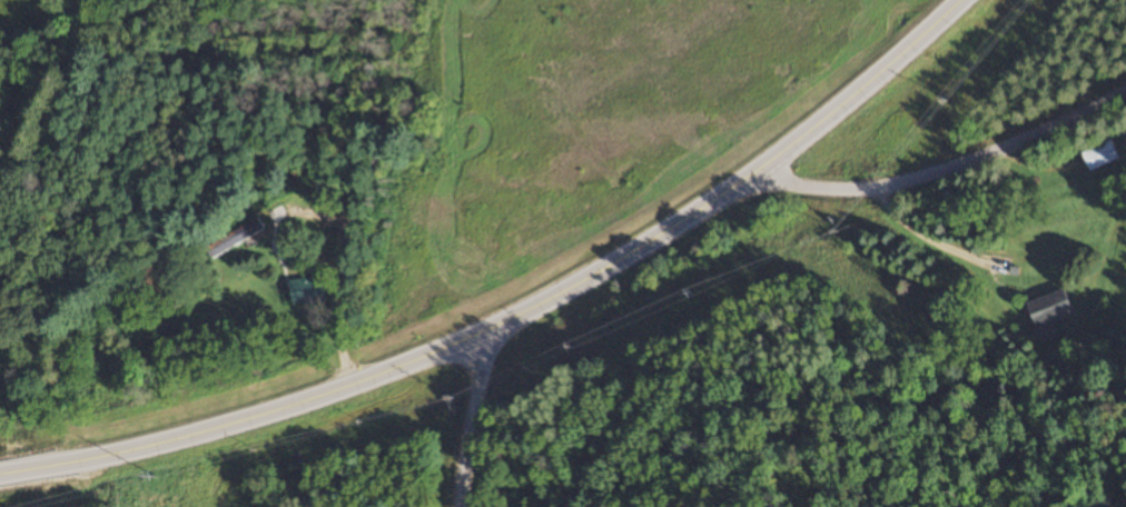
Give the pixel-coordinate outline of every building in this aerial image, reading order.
[(1090,171),(1120,160),(1113,140),(1082,152),(1090,171)] [(268,227),(261,216),(206,248),(213,259),(268,227)] [(1036,327),(1073,315),(1065,290),(1028,303),(1036,327)]
